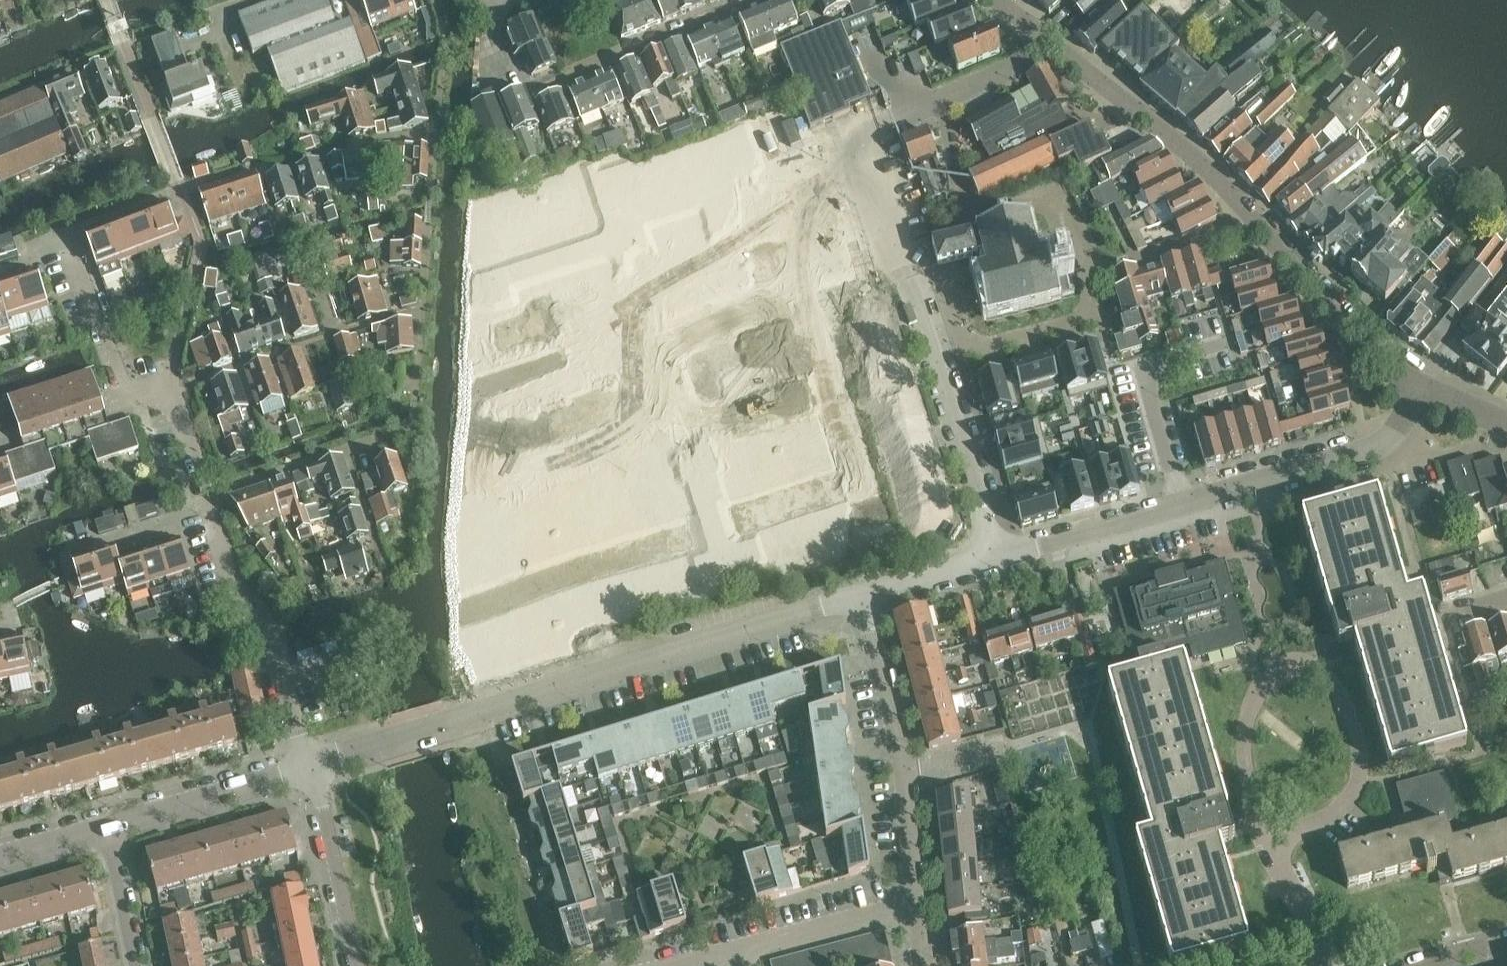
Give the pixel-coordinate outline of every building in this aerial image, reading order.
[(238,14),(253,53),(269,47),(332,24),(335,23),(327,0),(276,0),(238,14)] [(368,62),(382,57),(372,29),(417,13),(412,0),(345,0),(368,62)] [(628,0),(625,0),(608,7),(621,39),(641,31),(628,0)] [(641,31),(660,23),(651,0),(628,0),(641,31)] [(680,0),(655,0),(663,22),(685,13),(680,0)] [(685,13),(706,4),(705,0),(680,0),(685,13)] [(762,8),(772,34),(796,24),(786,0),(781,0),(762,8)] [(847,0),(816,0),(823,16),(849,6),(847,0)] [(849,6),(854,18),(869,11),(874,9),(870,0),(847,0),(849,6)] [(908,5),(917,27),(928,23),(958,10),(953,0),(920,0),(908,5)] [(1049,15),(1065,0),(1035,0),(1049,15)] [(1094,54),(1130,20),(1115,5),(1111,2),(1109,0),(1074,0),(1069,4),(1084,20),(1090,14),(1094,18),(1074,37),(1094,54)] [(958,10),(928,23),(937,45),(978,28),(969,6),(958,10)] [(776,44),(772,34),(762,8),(738,18),(753,54),(776,44)] [(1143,85),(1154,72),(1172,53),(1174,52),(1179,47),(1143,8),(1100,49),(1109,59),(1111,57),(1143,85)] [(1181,20),(1171,10),(1163,17),(1173,28),(1181,20)] [(874,22),(869,11),(854,18),(842,23),(842,25),(846,34),(874,22)] [(807,14),(799,18),(804,29),(812,25),(807,14)] [(537,17),(504,31),(514,56),(522,52),(532,76),(557,65),(537,17)] [(730,21),(708,30),(723,65),(731,62),(730,59),(744,53),(730,21)] [(332,24),(269,47),(271,52),(268,53),(282,92),(365,61),(350,22),(334,28),(332,24)] [(842,23),(781,47),(804,104),(802,105),(811,128),(851,112),(849,107),(872,98),(863,77),(842,25),(842,23)] [(964,40),(949,47),(958,71),(961,70),(972,65),(1000,54),(994,28),(964,40)] [(723,65),(708,30),(686,40),(698,67),(712,61),(715,69),(723,65)] [(1279,45),(1277,43),(1266,30),(1216,70),(1216,69),(1206,81),(1174,52),(1172,53),(1154,72),(1142,86),(1141,87),(1176,117),(1177,116),(1185,123),(1258,62),(1279,45)] [(152,41),(166,76),(171,74),(174,81),(162,85),(172,111),(218,94),(209,69),(210,68),(210,67),(199,71),(198,70),(193,72),(194,73),(190,74),(175,33),(152,41)] [(895,35),(880,41),(883,49),(899,43),(895,35)] [(1292,35),(1284,41),(1289,49),(1297,42),(1292,35)] [(412,39),(406,42),(408,47),(408,49),(415,46),(415,45),(412,39)] [(682,41),(661,50),(675,83),(696,74),(682,41)] [(675,83),(661,50),(641,59),(654,88),(665,83),(672,99),(681,96),(675,83)] [(917,52),(908,56),(916,75),(925,71),(917,52)] [(644,98),(649,109),(658,130),(667,127),(662,116),(657,106),(637,60),(617,69),(632,103),(644,98)] [(1258,62),(1185,123),(1186,124),(1187,123),(1202,141),(1235,112),(1230,106),(1268,74),(1258,62)] [(85,72),(100,110),(120,102),(106,64),(85,72)] [(1047,65),(1027,76),(1043,106),(1046,111),(1057,105),(1067,99),(1048,67),(1047,65)] [(411,67),(373,79),(378,96),(392,92),(396,106),(421,98),(411,67)] [(611,72),(589,82),(601,110),(622,100),(611,72)] [(64,137),(77,131),(66,103),(85,96),(76,74),(44,87),(64,137)] [(1299,142),(1253,189),(1254,189),(1269,205),(1286,187),(1287,188),(1301,176),(1314,166),(1324,158),(1325,159),(1348,136),(1356,127),(1380,102),(1358,81),(1306,136),(1305,135),(1299,142)] [(601,110),(589,82),(567,91),(579,119),(601,110)] [(766,94),(768,99),(771,108),(792,100),(799,97),(794,82),(766,92),(765,93),(766,94)] [(1337,84),(1323,99),(1332,107),(1345,93),(1337,84)] [(1269,103),(1252,119),(1254,122),(1261,129),(1296,95),(1287,86),(1269,103)] [(42,88),(0,106),(0,184),(70,155),(42,88)] [(539,126),(524,90),(506,97),(507,97),(497,101),(496,96),(471,106),(474,114),(471,116),(486,153),(500,147),(512,177),(540,166),(526,131),(539,126)] [(312,130),(343,120),(349,138),(376,130),(365,94),(306,112),(312,130)] [(535,105),(548,134),(574,123),(561,94),(535,105)] [(1237,114),(1205,142),(1219,156),(1252,128),(1250,125),(1254,122),(1252,119),(1269,103),(1261,94),(1239,112),(1237,114)] [(421,98),(396,106),(401,120),(388,122),(390,132),(404,130),(429,123),(421,98)] [(771,108),(768,99),(754,104),(754,103),(741,108),(745,118),(771,108)] [(1010,99),(966,123),(976,145),(979,144),(988,163),(966,174),(978,200),(1056,162),(1057,164),(1071,157),(1079,173),(1111,156),(1110,154),(1110,155),(1101,136),(1095,139),(1088,125),(1071,133),(1057,105),(1046,111),(1043,106),(1021,119),(1010,99)] [(730,112),(719,117),(723,127),(734,122),(730,112)] [(126,118),(132,133),(142,129),(136,115),(126,118)] [(701,119),(692,122),(697,135),(706,132),(701,119)] [(385,121),(376,123),(377,134),(385,133),(386,133),(385,121)] [(669,131),(674,143),(694,135),(690,123),(669,131)] [(1255,131),(1223,160),(1239,175),(1253,188),(1253,189),(1299,142),(1285,128),(1269,145),(1255,131)] [(622,130),(613,134),(616,145),(618,150),(621,148),(628,146),(623,132),(622,130)] [(77,131),(64,137),(75,163),(88,158),(77,131)] [(927,132),(902,141),(912,166),(937,156),(927,132)] [(610,134),(603,137),(603,138),(605,145),(607,152),(608,153),(618,150),(616,145),(613,134),(610,134)] [(311,136),(300,140),(304,152),(315,149),(314,147),(311,136)] [(1317,170),(1277,203),(1291,219),(1367,160),(1348,136),(1325,159),(1324,158),(1314,166),(1317,170)] [(603,138),(599,139),(604,153),(607,152),(605,145),(603,138)] [(1092,167),(1101,186),(1110,182),(1164,152),(1149,139),(1148,140),(1092,167)] [(238,148),(243,164),(253,161),(247,145),(238,148)] [(414,179),(426,180),(429,147),(405,145),(373,148),(375,163),(403,160),(403,178),(401,178),(400,189),(413,190),(414,179)] [(571,146),(555,152),(556,156),(559,163),(568,160),(574,158),(575,157),(571,146)] [(374,177),(369,153),(343,158),(342,154),(328,159),(332,172),(336,182),(346,180),(347,182),(374,177)] [(1132,172),(1140,190),(1175,172),(1166,155),(1132,172)] [(320,161),(297,168),(306,199),(320,194),(322,194),(329,191),(320,161)] [(1440,161),(1429,171),(1430,175),(1436,181),(1448,169),(1448,165),(1444,161),(1440,161)] [(192,168),(196,179),(209,175),(205,163),(192,168)] [(929,164),(917,168),(929,200),(941,196),(929,164)] [(266,178),(276,208),(291,204),(293,209),(301,208),(289,171),(266,178)] [(1150,209),(1164,202),(1184,192),(1184,190),(1175,172),(1140,190),(1150,209)] [(256,173),(227,182),(238,214),(266,205),(263,196),(256,173)] [(238,214),(227,182),(199,191),(206,214),(210,223),(238,214)] [(1164,202),(1173,219),(1207,202),(1198,183),(1184,190),(1184,192),(1164,202)] [(1108,192),(1114,204),(1122,200),(1115,188),(1108,192)] [(1332,188),(1316,200),(1291,220),(1286,224),(1298,237),(1301,234),(1312,247),(1337,227),(1333,222),(1352,207),(1357,202),(1349,192),(1340,199),(1332,188)] [(1363,188),(1354,196),(1358,201),(1362,198),(1367,193),(1363,188)] [(322,194),(320,194),(324,208),(334,205),(331,197),(329,191),(322,194)] [(379,211),(378,197),(368,198),(369,212),(379,211)] [(1357,202),(1352,207),(1356,212),(1366,203),(1362,198),(1358,201),(1357,202)] [(146,210),(160,247),(163,254),(184,246),(181,239),(189,236),(183,220),(174,223),(166,202),(146,210)] [(1207,202),(1173,219),(1182,238),(1216,220),(1207,202)] [(1117,209),(1123,222),(1130,218),(1124,206),(1117,209)] [(1351,271),(1386,232),(1394,223),(1399,217),(1388,207),(1375,222),(1369,220),(1357,234),(1345,221),(1313,247),(1314,249),(1314,253),(1320,260),(1324,261),(1325,262),(1330,258),(1334,263),(1340,258),(1351,271)] [(339,221),(335,208),(325,210),(329,224),(339,221)] [(146,210),(125,218),(139,255),(160,247),(146,210)] [(308,229),(304,216),(294,219),(298,232),(308,229)] [(979,229),(979,227),(978,227),(978,229),(976,229),(977,231),(975,231),(976,233),(933,243),(938,265),(972,257),(975,270),(972,271),(972,272),(974,272),(974,273),(976,273),(979,286),(978,287),(978,288),(979,287),(983,301),(981,301),(982,303),(983,302),(986,316),(985,316),(985,318),(987,317),(986,319),(988,318),(988,317),(1000,314),(1001,315),(1002,315),(1002,314),(1016,310),(1016,311),(1018,311),(1017,310),(1032,306),(1032,307),(1034,307),(1033,306),(1048,302),(1048,303),(1050,303),(1049,302),(1061,299),(1062,300),(1063,300),(1063,299),(1064,298),(1063,297),(1071,295),(1068,281),(1069,281),(1069,280),(1070,279),(1070,278),(1069,278),(1066,267),(1067,267),(1067,265),(1066,266),(1065,264),(1064,265),(1061,254),(1063,254),(1062,252),(1061,253),(1061,251),(1060,252),(1060,253),(1051,255),(1050,254),(1049,254),(1049,253),(1047,253),(1048,255),(1037,257),(1034,245),(1036,245),(1035,243),(1034,244),(1034,242),(1041,240),(1039,233),(1032,234),(1031,233),(1033,233),(1032,231),(1031,232),(1028,220),(1029,219),(1029,218),(1028,218),(1027,217),(1026,218),(1026,216),(1025,216),(1025,217),(979,229)] [(125,218),(105,226),(119,263),(139,255),(125,218)] [(1126,227),(1131,237),(1140,233),(1147,229),(1142,219),(1139,221),(1135,223),(1126,227)] [(422,243),(421,243),(422,220),(409,220),(408,242),(405,242),(405,244),(392,243),(391,264),(404,265),(404,267),(421,267),(422,243)] [(270,222),(260,225),(265,241),(275,238),(270,222)] [(119,263),(105,226),(84,234),(102,280),(122,272),(119,263)] [(379,227),(369,230),(373,244),(373,245),(380,243),(383,242),(379,228),(379,227)] [(242,231),(227,236),(231,249),(246,244),(242,231)] [(1386,232),(1351,271),(1350,271),(1351,272),(1367,287),(1367,286),(1385,302),(1397,290),(1400,293),(1410,283),(1428,262),(1429,261),(1419,251),(1412,251),(1409,254),(1386,232)] [(317,245),(303,249),(308,263),(321,259),(327,277),(352,270),(346,250),(342,237),(317,245)] [(1388,320),(1388,326),(1409,344),(1414,344),(1415,344),(1429,356),(1460,318),(1470,305),(1473,307),(1493,282),(1506,263),(1506,249),(1492,237),(1471,264),(1472,264),(1445,299),(1430,287),(1437,280),(1429,273),(1388,320)] [(1133,242),(1138,251),(1147,248),(1142,238),(1133,242)] [(1447,241),(1429,261),(1428,262),(1440,273),(1450,263),(1448,261),(1457,250),(1447,241)] [(15,244),(5,247),(10,260),(19,257),(15,244)] [(5,247),(0,249),(0,261),(1,263),(10,260),(5,247)] [(1215,300),(1211,288),(1201,251),(1181,257),(1191,294),(1192,294),(1202,291),(1206,303),(1215,300)] [(297,255),(288,259),(294,275),(303,272),(297,255)] [(363,260),(367,272),(376,269),(373,257),(363,260)] [(1195,306),(1192,294),(1191,294),(1181,257),(1161,263),(1161,265),(1170,294),(1171,299),(1183,296),(1187,308),(1195,306)] [(1245,261),(1213,270),(1217,286),(1232,282),(1230,274),(1248,269),(1245,261)] [(1248,269),(1230,274),(1232,282),(1236,293),(1272,282),(1267,263),(1248,269)] [(1161,265),(1144,270),(1138,272),(1146,300),(1170,294),(1161,265)] [(1146,300),(1138,272),(1136,267),(1111,275),(1125,319),(1121,320),(1125,335),(1115,338),(1120,355),(1142,348),(1140,342),(1157,337),(1150,312),(1146,300)] [(15,277),(31,327),(53,320),(37,270),(15,277)] [(206,271),(205,281),(218,283),(219,272),(211,271),(206,271)] [(294,275),(292,276),(296,290),(303,288),(308,286),(304,272),(303,272),(294,275)] [(1462,330),(1473,339),(1465,348),(1464,350),(1465,351),(1496,374),(1495,375),(1497,376),(1498,374),(1506,363),(1506,322),(1502,319),(1506,313),(1506,273),(1462,330)] [(12,333),(31,327),(15,277),(0,282),(0,300),(7,322),(8,321),(12,333)] [(349,286),(359,321),(387,313),(377,278),(349,286)] [(277,290),(273,279),(261,283),(265,294),(277,290)] [(1272,282),(1236,293),(1242,314),(1257,309),(1278,302),(1272,282)] [(280,295),(295,337),(318,329),(303,288),(296,290),(280,295)] [(108,297),(112,306),(124,301),(121,292),(108,297)] [(227,294),(216,298),(218,303),(221,310),(230,306),(231,306),(227,294)] [(418,295),(400,300),(402,309),(417,305),(418,295)] [(1278,302),(1257,309),(1262,327),(1299,316),(1293,297),(1278,302)] [(12,335),(12,333),(8,321),(7,322),(0,300),(0,339),(12,335)] [(112,306),(115,315),(128,310),(124,301),(112,306)] [(265,321),(255,325),(263,348),(285,340),(272,302),(260,306),(265,321)] [(128,310),(115,315),(119,324),(131,319),(128,310)] [(263,348),(255,325),(244,329),(239,314),(227,318),(240,356),(263,348)] [(1299,316),(1262,327),(1268,348),(1284,344),(1283,343),(1305,337),(1304,336),(1299,316)] [(379,346),(386,345),(387,355),(414,351),(412,320),(385,325),(372,328),(372,334),(378,334),(379,346)] [(1232,322),(1235,336),(1243,334),(1239,320),(1232,322)] [(232,362),(223,336),(218,325),(208,328),(212,340),(204,343),(197,344),(196,343),(191,345),(201,372),(213,368),(214,369),(232,362)] [(1179,330),(1164,333),(1167,345),(1182,341),(1179,330)] [(1305,337),(1283,343),(1284,344),(1289,363),(1297,361),(1326,352),(1325,350),(1320,331),(1304,336),(1305,337)] [(356,360),(352,347),(349,335),(335,339),(341,362),(356,360)] [(1237,341),(1241,355),(1249,353),(1245,339),(1237,341)] [(1096,344),(1077,350),(1090,394),(1109,389),(1102,362),(1096,344)] [(1326,352),(1297,361),(1302,380),(1339,370),(1333,348),(1325,350),(1326,352)] [(1077,350),(1057,355),(1070,400),(1090,394),(1077,350)] [(277,359),(291,399),(315,390),(301,351),(277,359)] [(1257,357),(1261,370),(1268,368),(1264,354),(1257,357)] [(1051,357),(1014,368),(1023,398),(1029,397),(1060,387),(1051,357)] [(282,399),(269,360),(245,369),(258,407),(282,399)] [(1339,370),(1302,380),(1308,398),(1311,397),(1344,388),(1339,370)] [(1270,374),(1273,387),(1281,385),(1277,371),(1270,374)] [(87,402),(100,398),(92,372),(8,399),(17,425),(30,421),(32,425),(47,420),(46,416),(71,407),(73,412),(88,407),(87,402)] [(1001,372),(978,378),(989,415),(1019,406),(1011,378),(1003,381),(1001,372)] [(218,420),(221,430),(231,457),(243,452),(237,435),(234,437),(230,424),(243,419),(241,412),(248,410),(237,376),(212,384),(223,418),(218,420)] [(1251,382),(1253,390),(1267,386),(1265,378),(1251,382)] [(332,384),(336,395),(332,396),(338,412),(353,406),(344,379),(332,384)] [(1232,387),(1234,395),(1247,391),(1245,384),(1232,387)] [(1299,422),(1284,426),(1286,432),(1287,434),(1294,432),(1304,429),(1309,428),(1332,421),(1333,421),(1331,413),(1344,409),(1350,408),(1346,396),(1344,388),(1314,396),(1311,397),(1308,398),(1309,405),(1296,409),(1296,412),(1299,422)] [(1212,393),(1214,401),(1228,397),(1226,389),(1212,393)] [(1275,393),(1279,406),(1287,404),(1283,391),(1275,393)] [(1208,402),(1206,395),(1193,399),(1195,406),(1208,402)] [(1101,405),(1094,408),(1097,419),(1105,417),(1101,405)] [(1064,406),(1053,409),(1055,417),(1066,413),(1064,406)] [(1273,407),(1253,412),(1264,449),(1283,443),(1273,407)] [(1094,408),(1086,410),(1089,422),(1097,419),(1094,408)] [(1253,412),(1233,418),(1244,455),(1264,449),(1253,412)] [(295,413),(286,416),(288,423),(295,420),(297,420),(295,413)] [(1233,418),(1214,424),(1224,460),(1244,455),(1233,418)] [(88,434),(97,463),(139,449),(130,420),(88,434)] [(288,423),(287,423),(294,441),(303,438),(297,420),(295,420),(288,423)] [(1024,424),(994,433),(1000,453),(1044,440),(1039,420),(1038,420),(1024,424)] [(1106,423),(1099,425),(1102,436),(1109,434),(1106,423)] [(1224,460),(1214,424),(1194,429),(1205,466),(1224,460)] [(1098,425),(1091,427),(1094,439),(1102,436),(1099,425),(1098,425)] [(1304,429),(1294,432),(1297,441),(1306,438),(1304,429)] [(1063,443),(1074,439),(1072,432),(1061,435),(1063,443)] [(1005,472),(1050,459),(1044,440),(1000,453),(1005,472)] [(46,443),(6,456),(15,485),(56,471),(46,443)] [(1107,453),(1120,498),(1140,492),(1126,447),(1107,453)] [(1107,453),(1087,459),(1100,504),(1120,498),(1107,453)] [(0,458),(0,500),(18,494),(15,485),(6,456),(0,458)] [(375,464),(385,496),(369,502),(377,525),(393,519),(391,513),(399,510),(393,493),(408,488),(397,457),(395,458),(392,456),(386,458),(384,461),(375,464)] [(1459,501),(1482,494),(1488,514),(1506,507),(1506,468),(1503,470),(1499,457),(1474,466),(1471,456),(1447,464),(1459,501)] [(324,477),(332,501),(354,493),(343,458),(294,474),(301,496),(314,492),(310,482),(324,477)] [(1083,468),(1053,477),(1061,505),(1068,503),(1071,512),(1094,505),(1083,468)] [(114,472),(110,479),(121,487),(126,481),(114,472)] [(269,483),(270,486),(281,519),(283,525),(298,520),(302,533),(312,530),(310,525),(308,517),(305,509),(304,507),(300,509),(289,476),(269,483)] [(1049,485),(1012,496),(1021,526),(1058,516),(1049,485)] [(249,530),(281,519),(270,486),(235,498),(233,502),(249,530)] [(47,493),(44,504),(53,506),(56,495),(47,493)] [(1391,767),(1444,751),(1466,745),(1422,591),(1407,595),(1378,494),(1302,515),(1331,619),(1332,619),(1335,631),(1348,627),(1352,640),(1354,640),(1391,767)] [(339,516),(347,541),(368,534),(360,509),(359,510),(355,500),(345,504),(349,513),(339,516)] [(155,503),(146,506),(150,519),(159,516),(155,503)] [(316,505),(305,509),(308,517),(319,513),(316,505)] [(136,506),(125,510),(130,526),(135,524),(141,522),(137,509),(136,506)] [(150,519),(146,506),(137,509),(141,522),(150,519)] [(1424,522),(1421,510),(1411,513),(1414,525),(1424,522)] [(321,521),(319,513),(308,517),(310,525),(321,521)] [(114,517),(105,519),(109,532),(118,529),(114,517)] [(109,532),(105,519),(95,522),(99,535),(109,532)] [(180,539),(159,546),(171,584),(175,595),(196,588),(180,539)] [(257,548),(266,561),(275,555),(266,542),(257,548)] [(114,545),(92,552),(105,590),(124,584),(125,583),(117,559),(118,559),(114,545)] [(159,546),(138,553),(150,590),(171,584),(159,546)] [(369,574),(360,547),(337,554),(338,555),(322,560),(327,574),(342,568),(344,574),(352,571),(354,579),(369,574)] [(92,552),(71,559),(78,581),(83,597),(105,590),(92,552)] [(118,559),(117,559),(125,583),(124,584),(129,597),(150,590),(138,553),(118,559)] [(1155,580),(1113,592),(1114,595),(1115,595),(1134,662),(1137,661),(1137,662),(1146,660),(1149,669),(1166,664),(1163,653),(1189,646),(1193,660),(1249,644),(1226,563),(1225,560),(1184,572),(1184,571),(1180,572),(1181,573),(1158,580),(1158,579),(1155,580)] [(1451,569),(1449,562),(1433,566),(1435,574),(1451,569)] [(1466,573),(1458,575),(1437,582),(1443,602),(1472,593),(1466,573)] [(372,580),(373,585),(384,582),(382,574),(375,576),(376,579),(372,580)] [(797,580),(800,591),(819,585),(815,574),(797,580)] [(281,581),(286,589),(296,586),(293,577),(281,581)] [(78,581),(69,584),(74,600),(83,597),(78,581)] [(59,592),(51,595),(54,605),(62,603),(59,592)] [(959,599),(962,612),(970,610),(967,597),(959,599)] [(894,616),(900,638),(932,630),(926,608),(894,616)] [(1048,617),(1057,645),(1069,642),(1070,646),(1076,649),(1080,648),(1086,668),(1096,665),(1082,617),(1072,620),(1069,610),(1048,617)] [(971,614),(963,616),(966,628),(975,626),(971,614)] [(205,617),(201,619),(204,627),(208,626),(211,625),(208,616),(205,617)] [(1036,651),(1057,645),(1048,617),(1028,623),(1036,651)] [(1489,624),(1498,655),(1506,652),(1506,618),(1489,624)] [(1024,624),(1003,630),(1003,631),(1011,659),(1016,675),(1025,672),(1022,662),(1023,656),(1032,653),(1024,624)] [(1498,709),(1489,676),(1493,675),(1495,674),(1496,672),(1497,671),(1497,670),(1497,669),(1497,667),(1497,666),(1485,625),(1462,632),(1481,695),(1472,698),(1477,715),(1498,709)] [(900,638),(906,660),(938,652),(932,630),(900,638)] [(979,642),(976,630),(967,632),(970,645),(979,642)] [(985,645),(980,646),(985,662),(991,681),(998,679),(996,670),(994,664),(1011,659),(1004,632),(1003,631),(1003,630),(989,634),(982,636),(985,645)] [(1,640),(9,679),(31,674),(23,635),(1,640)] [(1114,638),(1106,641),(1107,645),(1109,652),(1113,651),(1117,650),(1121,649),(1117,637),(1114,638)] [(9,679),(1,640),(0,640),(0,681),(9,679)] [(35,641),(26,643),(29,659),(39,657),(35,641)] [(906,660),(912,683),(943,674),(938,652),(906,660)] [(982,653),(969,657),(972,667),(985,664),(982,653)] [(1108,681),(1128,750),(1130,759),(1139,789),(1143,804),(1152,833),(1136,837),(1154,901),(1155,905),(1173,965),(1174,965),(1207,957),(1208,960),(1227,955),(1226,951),(1233,949),(1234,949),(1248,945),(1223,857),(1223,856),(1220,844),(1219,843),(1221,843),(1227,841),(1235,839),(1234,838),(1231,826),(1184,659),(1166,664),(1149,669),(1108,681)] [(39,660),(33,661),(34,669),(41,667),(39,660)] [(841,665),(820,672),(822,684),(825,709),(825,710),(840,705),(840,706),(846,704),(841,665)] [(266,713),(256,666),(232,671),(239,705),(241,712),(243,718),(266,713)] [(956,671),(959,684),(968,682),(965,669),(956,671)] [(820,672),(799,678),(803,690),(822,684),(820,672)] [(912,683),(918,705),(949,696),(943,674),(912,683)] [(799,678),(764,689),(770,710),(806,699),(803,690),(799,678)] [(48,686),(41,687),(43,695),(50,693),(48,686)] [(764,689),(744,695),(755,731),(759,743),(779,737),(770,710),(764,689)] [(1015,690),(1000,694),(1001,699),(1017,694),(1015,690)] [(744,695),(724,701),(736,737),(755,731),(744,695)] [(918,705),(923,727),(955,719),(949,696),(918,705)] [(20,697),(13,698),(16,710),(28,708),(26,701),(20,697)] [(967,702),(964,703),(966,709),(968,715),(976,713),(973,700),(969,701),(967,702)] [(724,701),(705,707),(716,743),(736,737),(724,701)] [(239,705),(229,708),(231,715),(241,712),(239,705)] [(825,709),(809,714),(811,730),(848,725),(847,721),(842,715),(840,706),(840,705),(825,710),(825,709)] [(705,707),(685,713),(697,749),(716,743),(705,707)] [(201,718),(190,721),(199,755),(209,753),(209,752),(238,744),(232,722),(229,714),(210,719),(208,711),(200,713),(201,718)] [(685,713),(652,723),(658,745),(671,741),(676,756),(678,756),(678,755),(697,749),(685,713)] [(976,713),(968,715),(971,727),(980,725),(976,713)] [(955,719),(923,727),(929,749),(961,741),(955,719)] [(172,730),(153,736),(161,766),(189,758),(199,755),(190,721),(177,725),(176,720),(169,722),(171,726),(172,730)] [(652,723),(627,731),(638,767),(657,761),(657,762),(659,762),(659,761),(665,759),(670,757),(670,758),(676,756),(671,741),(658,745),(652,723)] [(848,725),(811,730),(814,751),(846,747),(845,737),(849,729),(848,725)] [(782,733),(785,744),(795,740),(792,730),(782,733)] [(627,731),(608,737),(619,773),(638,767),(627,731)] [(125,740),(114,743),(123,777),(135,774),(145,771),(161,766),(153,736),(133,741),(132,738),(131,733),(124,735),(125,740)] [(608,737),(588,743),(594,764),(599,779),(619,773),(608,737)] [(96,752),(76,757),(85,788),(123,777),(114,743),(112,738),(100,741),(93,743),(96,752)] [(795,740),(785,744),(788,754),(799,751),(795,740)] [(588,743),(552,754),(556,766),(558,775),(594,764),(588,743)] [(56,746),(45,749),(48,756),(55,754),(55,756),(59,755),(56,746)] [(846,747),(814,751),(817,771),(854,766),(853,761),(848,756),(846,747)] [(50,765),(38,768),(47,799),(85,788),(76,757),(57,763),(55,756),(55,754),(48,756),(50,765)] [(552,754),(543,757),(546,769),(556,766),(552,754)] [(531,761),(512,766),(518,784),(521,795),(524,803),(530,801),(530,800),(544,796),(553,793),(549,782),(545,783),(541,771),(546,769),(543,757),(535,759),(533,760),(531,760),(531,761)] [(774,757),(764,760),(767,770),(778,767),(774,757)] [(767,770),(764,760),(753,763),(757,774),(767,770)] [(20,774),(0,779),(9,810),(47,799),(38,768),(27,771),(24,763),(17,765),(20,774)] [(686,779),(706,775),(704,766),(684,770),(686,779)] [(734,769),(737,780),(748,776),(744,766),(734,769)] [(854,766),(817,771),(820,791),(852,788),(851,778),(854,770),(854,766)] [(989,773),(999,808),(1011,805),(1001,769),(989,773)] [(782,781),(779,771),(768,774),(771,785),(782,781)] [(714,775),(718,786),(728,782),(725,772),(714,775)] [(1458,842),(1450,844),(1445,825),(1447,824),(1458,821),(1445,772),(1396,786),(1410,834),(1339,853),(1338,853),(1348,888),(1349,888),(1348,885),(1359,882),(1359,884),(1373,880),(1374,881),(1375,881),(1374,878),(1385,875),(1385,876),(1399,873),(1399,874),(1401,874),(1400,870),(1411,868),(1411,869),(1425,865),(1427,874),(1436,872),(1434,863),(1446,860),(1452,881),(1454,881),(1453,878),(1463,875),(1464,876),(1478,873),(1478,874),(1480,874),(1479,871),(1489,868),(1490,869),(1504,865),(1504,867),(1506,866),(1505,863),(1506,863),(1506,829),(1458,842)] [(695,781),(698,792),(709,788),(705,778),(695,781)] [(9,810),(0,779),(0,812),(9,810)] [(598,791),(595,780),(584,784),(588,794),(598,791)] [(695,781),(685,784),(688,795),(698,792),(695,781)] [(787,797),(783,786),(773,790),(776,800),(787,797)] [(820,791),(823,812),(860,807),(859,802),(853,797),(852,788),(820,791)] [(533,810),(530,818),(531,822),(567,811),(561,790),(553,793),(544,796),(530,800),(530,801),(533,810)] [(937,795),(939,819),(972,816),(969,792),(937,795)] [(647,796),(650,807),(661,803),(657,793),(647,796)] [(627,802),(630,813),(641,809),(638,799),(627,802)] [(611,807),(615,817),(625,814),(622,803),(611,807)] [(793,817),(789,806),(779,809),(782,820),(793,817)] [(826,838),(836,835),(836,834),(858,828),(858,827),(857,819),(860,811),(860,807),(823,812),(826,838)] [(597,811),(601,822),(611,818),(608,808),(597,811)] [(567,811),(531,822),(532,826),(539,831),(542,840),(573,830),(567,811)] [(287,813),(258,822),(269,861),(298,852),(287,813)] [(939,819),(942,843),(974,840),(972,816),(939,819)] [(611,818),(601,822),(604,832),(615,829),(611,818)] [(1007,823),(1011,837),(1019,834),(1015,820),(1007,823)] [(258,822),(230,830),(241,869),(269,861),(258,822)] [(799,836),(796,825),(785,829),(788,839),(799,836)] [(836,834),(836,835),(843,833),(848,875),(849,877),(870,870),(863,825),(858,827),(858,828),(836,834)] [(230,830),(203,838),(214,876),(241,869),(230,830)] [(545,849),(542,856),(543,861),(579,850),(573,830),(542,840),(545,849)] [(1019,834),(1011,837),(1015,851),(1023,848),(1019,834)] [(607,841),(610,851),(621,848),(617,837),(607,841)] [(203,838),(175,846),(186,884),(214,876),(203,838)] [(811,842),(814,853),(825,849),(822,839),(811,842)] [(942,843),(944,867),(977,864),(974,840),(942,843)] [(186,884),(175,846),(147,854),(157,892),(186,884)] [(579,850),(543,861),(544,865),(551,870),(554,879),(595,866),(595,867),(597,866),(591,847),(579,850)] [(814,853),(817,863),(828,860),(825,849),(814,853)] [(748,879),(750,884),(786,873),(780,853),(780,852),(780,851),(748,861),(749,862),(752,872),(748,879)] [(613,860),(616,871),(627,868),(623,857),(613,860)] [(828,860),(817,863),(821,873),(831,870),(828,860)] [(944,867),(946,891),(979,888),(977,864),(944,867)] [(557,888),(554,895),(555,900),(601,886),(595,867),(595,866),(554,879),(557,888)] [(1020,870),(1024,884),(1033,881),(1029,867),(1020,870)] [(786,873),(750,884),(751,888),(758,892),(761,902),(761,904),(802,891),(796,870),(786,873)] [(86,871),(57,879),(68,918),(97,910),(86,871)] [(284,876),(287,886),(301,883),(299,873),(284,876)] [(619,880),(622,890),(633,887),(629,876),(619,880)] [(57,879),(29,887),(40,926),(68,918),(57,879)] [(1024,884),(1028,898),(1037,895),(1033,881),(1024,884)] [(254,883),(246,885),(249,895),(256,893),(254,883)] [(246,885),(218,893),(221,903),(249,895),(246,885)] [(638,896),(644,916),(680,905),(679,901),(672,896),(669,887),(669,885),(637,895),(638,896)] [(601,886),(555,900),(556,904),(563,909),(566,917),(566,918),(580,913),(581,914),(600,908),(600,907),(606,905),(601,886)] [(29,887),(1,895),(12,934),(40,926),(29,887)] [(186,887),(175,890),(181,909),(191,906),(186,887)] [(949,916),(965,914),(981,912),(979,888),(946,891),(949,916)] [(275,907),(277,919),(307,912),(310,912),(307,898),(304,898),(302,889),(268,896),(270,908),(275,907)] [(221,903),(218,893),(211,895),(214,905),(221,903)] [(0,895),(0,937),(12,934),(1,895),(0,895)] [(616,920),(626,918),(622,899),(612,901),(616,920)] [(236,905),(239,919),(249,917),(246,903),(236,905)] [(606,905),(600,907),(600,908),(603,918),(614,914),(610,904),(606,905)] [(161,908),(163,918),(177,915),(175,905),(161,908)] [(680,905),(644,916),(634,919),(641,941),(682,928),(681,927),(678,917),(682,909),(680,905)] [(566,917),(559,919),(573,962),(594,955),(593,954),(585,928),(604,922),(603,918),(600,908),(581,914),(580,913),(566,918),(566,917)] [(981,912),(965,914),(967,928),(991,922),(990,911),(981,912)] [(275,931),(277,942),(312,935),(307,912),(277,919),(280,930),(275,931)] [(614,914),(603,918),(604,922),(606,928),(617,925),(614,914)] [(164,924),(168,944),(198,938),(194,918),(164,924)] [(216,929),(217,934),(235,930),(233,925),(216,929)] [(617,925),(606,928),(609,938),(620,935),(617,925)] [(1091,928),(1093,935),(1105,931),(1104,925),(1091,928)] [(951,937),(953,955),(996,950),(995,941),(984,942),(982,929),(951,937)] [(1028,931),(1029,947),(1041,945),(1038,929),(1028,931)] [(90,932),(92,942),(100,940),(98,930),(90,932)] [(235,930),(217,934),(218,941),(236,937),(235,930)] [(1012,932),(1013,945),(1023,944),(1021,930),(1012,932)] [(247,932),(242,933),(242,934),(245,947),(246,951),(251,950),(256,949),(255,945),(252,931),(247,932)] [(884,932),(873,935),(878,956),(890,953),(884,932)] [(1094,936),(1100,959),(1112,955),(1106,932),(1094,936)] [(284,952),(287,963),(317,957),(312,935),(277,942),(280,953),(284,952)] [(873,935),(861,938),(867,959),(878,956),(873,935)] [(1090,936),(1080,939),(1084,953),(1094,950),(1090,936)] [(168,944),(173,965),(203,958),(198,938),(168,944)] [(861,938),(850,941),(856,962),(867,959),(861,938)] [(59,939),(45,943),(48,953),(62,949),(59,939)] [(1084,953),(1080,939),(1070,942),(1074,956),(1084,953)] [(850,941),(839,944),(844,965),(851,963),(856,962),(850,941)] [(45,943),(17,951),(20,961),(48,953),(45,943)] [(827,947),(832,965),(840,965),(844,965),(839,944),(827,947)] [(84,965),(106,965),(101,946),(80,950),(84,965)] [(816,950),(820,965),(832,965),(827,947),(816,950)] [(251,950),(246,951),(249,964),(259,962),(256,949),(251,950)] [(804,953),(808,965),(820,965),(816,950),(804,953)] [(954,965),(987,965),(986,961),(997,960),(996,951),(996,950),(953,955),(954,965)] [(1008,950),(996,951),(997,960),(1009,959),(1008,950)] [(20,961),(17,951),(3,955),(6,965),(20,961)] [(793,956),(796,965),(808,965),(804,953),(793,956)] [(867,959),(869,965),(887,965),(893,964),(890,953),(878,956),(867,959)] [(1032,965),(1037,965),(1046,963),(1043,954),(1031,958),(1032,965)] [(782,959),(784,965),(796,965),(793,956),(782,959)] [(317,957),(287,963),(287,965),(318,965),(317,957)]
